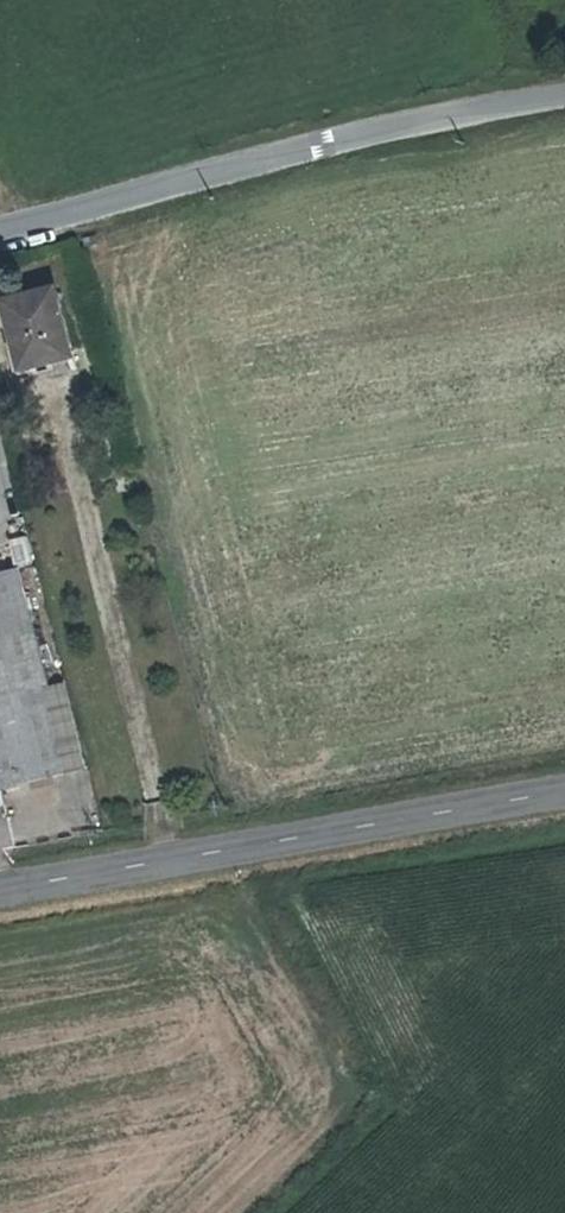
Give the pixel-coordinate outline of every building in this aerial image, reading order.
[(59,291),(9,305),(27,371),(53,366),(52,362),(76,356),(59,291)] [(32,536),(14,539),(19,566),(37,563),(32,536)] [(69,770),(48,681),(50,681),(23,572),(0,578),(0,787),(69,770)] [(58,830),(88,824),(86,812),(56,818),(58,830)]
